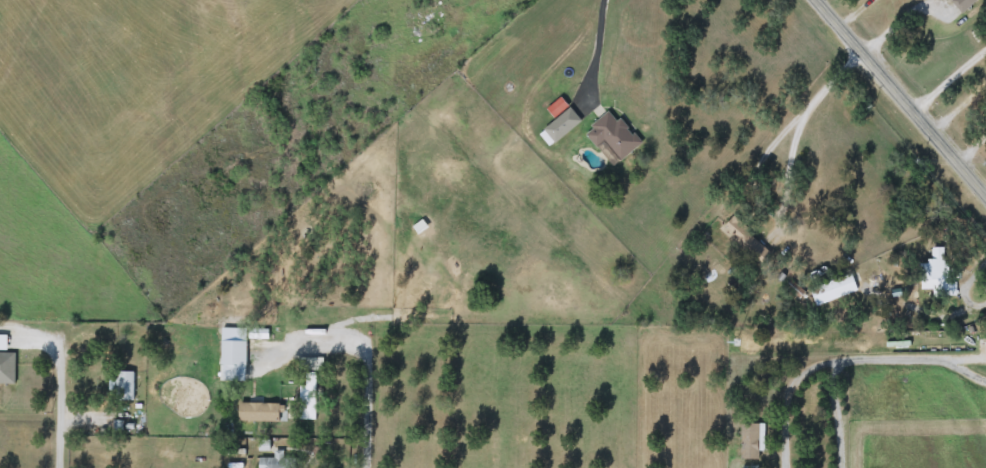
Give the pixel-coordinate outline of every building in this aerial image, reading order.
[(963,14),(950,0),(978,0),(963,14)] [(549,147),(539,133),(571,109),(582,123),(549,147)] [(620,161),(604,142),(596,148),(584,134),(609,113),(617,122),(620,119),(641,143),(620,161)] [(733,241),(737,237),(725,225),(734,216),(771,253),(758,266),(733,241)] [(956,295),(920,295),(920,262),(931,262),(931,247),(945,248),(945,277),(956,277),(956,295)] [(810,290),(851,273),(858,290),(817,307),(810,290)] [(247,341),(247,366),(221,366),(221,341),(247,341)] [(15,384),(0,384),(0,352),(15,352),(15,384)] [(134,372),(134,401),(110,401),(110,371),(134,372)] [(299,421),(299,373),(316,373),(316,421),(299,421)] [(239,422),(239,403),(286,403),(286,422),(239,422)] [(741,459),(741,424),(762,424),(762,459),(741,459)] [(290,451),(290,467),(259,467),(259,458),(274,458),(274,451),(290,451)]
